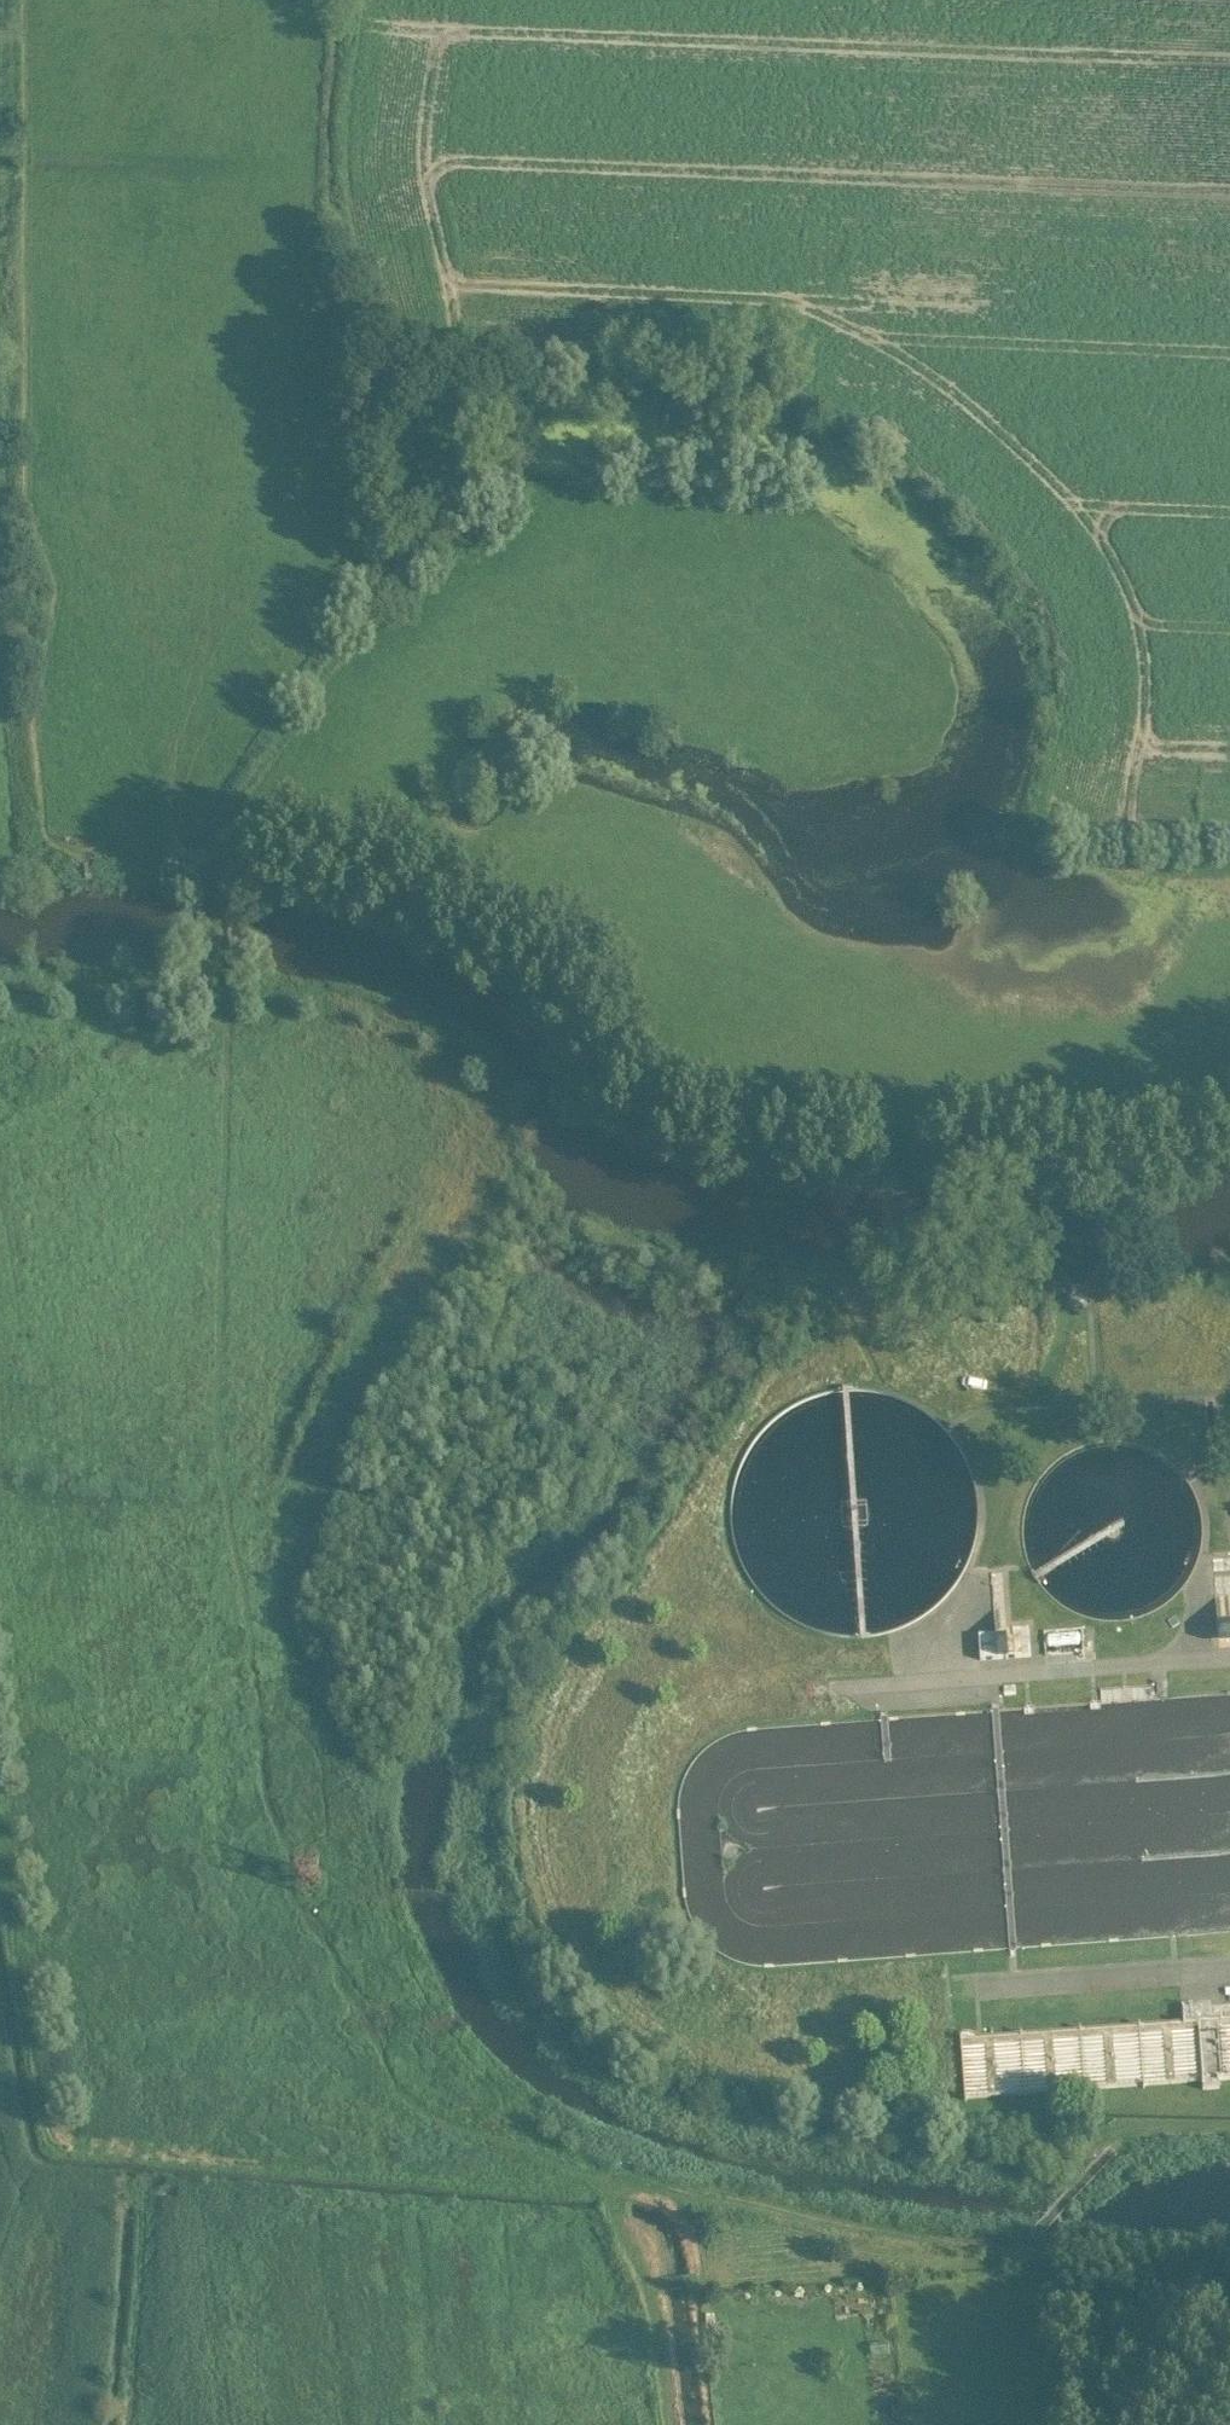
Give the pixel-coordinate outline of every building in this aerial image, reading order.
[(1229,1646),(1229,1620),(1217,1621),(1219,1646),(1229,1646)] [(1014,1638),(1006,1639),(1006,1632),(979,1634),(981,1658),(1008,1656),(1016,1655),(1014,1638)] [(960,2037),(965,2101),(967,2101),(967,2098),(1025,2094),(1025,2096),(1026,2096),(1026,2094),(1084,2089),(1084,2092),(1085,2092),(1085,2089),(1143,2085),(1143,2087),(1145,2087),(1144,2085),(1202,2081),(1203,2089),(1219,2088),(1219,2080),(1229,2079),(1229,2019),(1222,2019),(1222,2017),(1220,2017),(1221,2019),(1211,2020),(1210,2004),(1182,2006),(1183,2022),(1140,2026),(1140,2023),(1138,2023),(1139,2026),(1081,2030),(1081,2028),(1079,2028),(1079,2030),(1022,2034),(1021,2032),(1020,2032),(1020,2035),(962,2039),(962,2036),(960,2037)]
